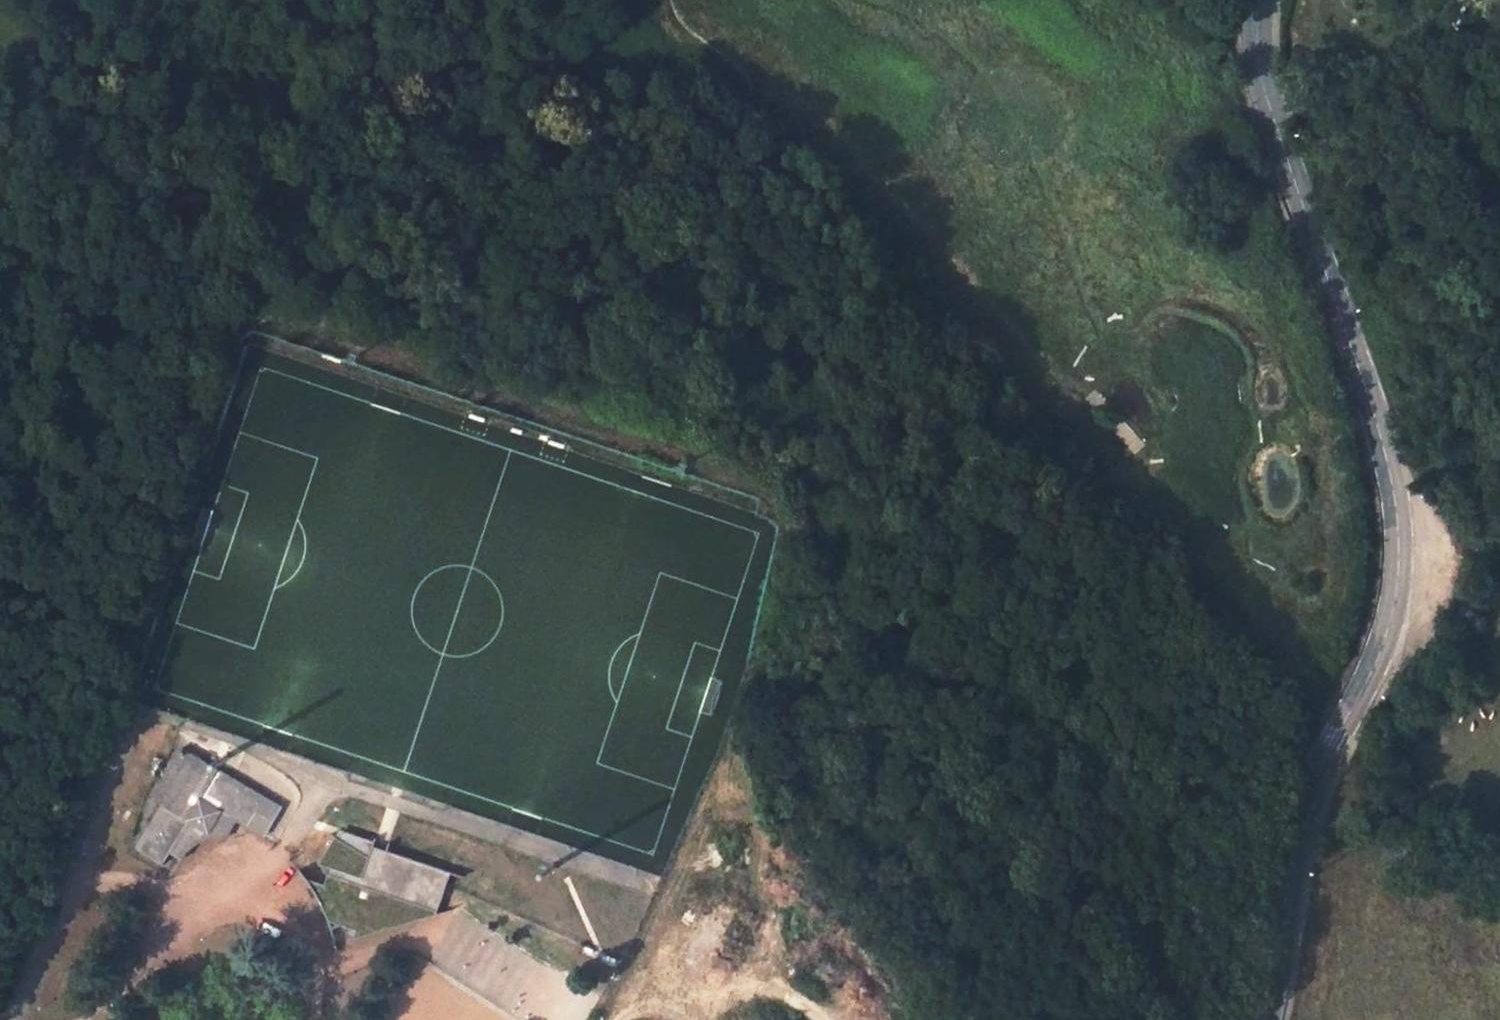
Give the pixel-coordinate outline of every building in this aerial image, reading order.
[(264,835),(283,804),(248,785),(180,746),(175,755),(235,790),(243,794),(258,803),(246,825),(264,835)] [(175,755),(151,797),(161,803),(137,847),(137,848),(162,863),(170,849),(183,856),(189,847),(198,839),(209,833),(220,831),(226,821),(219,816),(222,811),(229,815),(230,816),(246,825),(258,803),(243,794),(235,790),(175,755)] [(219,816),(226,821),(230,816),(229,815),(222,811),(219,816)] [(341,826),(337,834),(371,853),(372,849),(386,854),(388,846),(373,842),(375,838),(341,826)] [(358,928),(355,936),(444,910),(453,867),(388,846),(386,854),(372,849),(371,853),(337,834),(321,861),(332,865),(326,882),(311,878),(327,905),(331,918),(358,928)]
